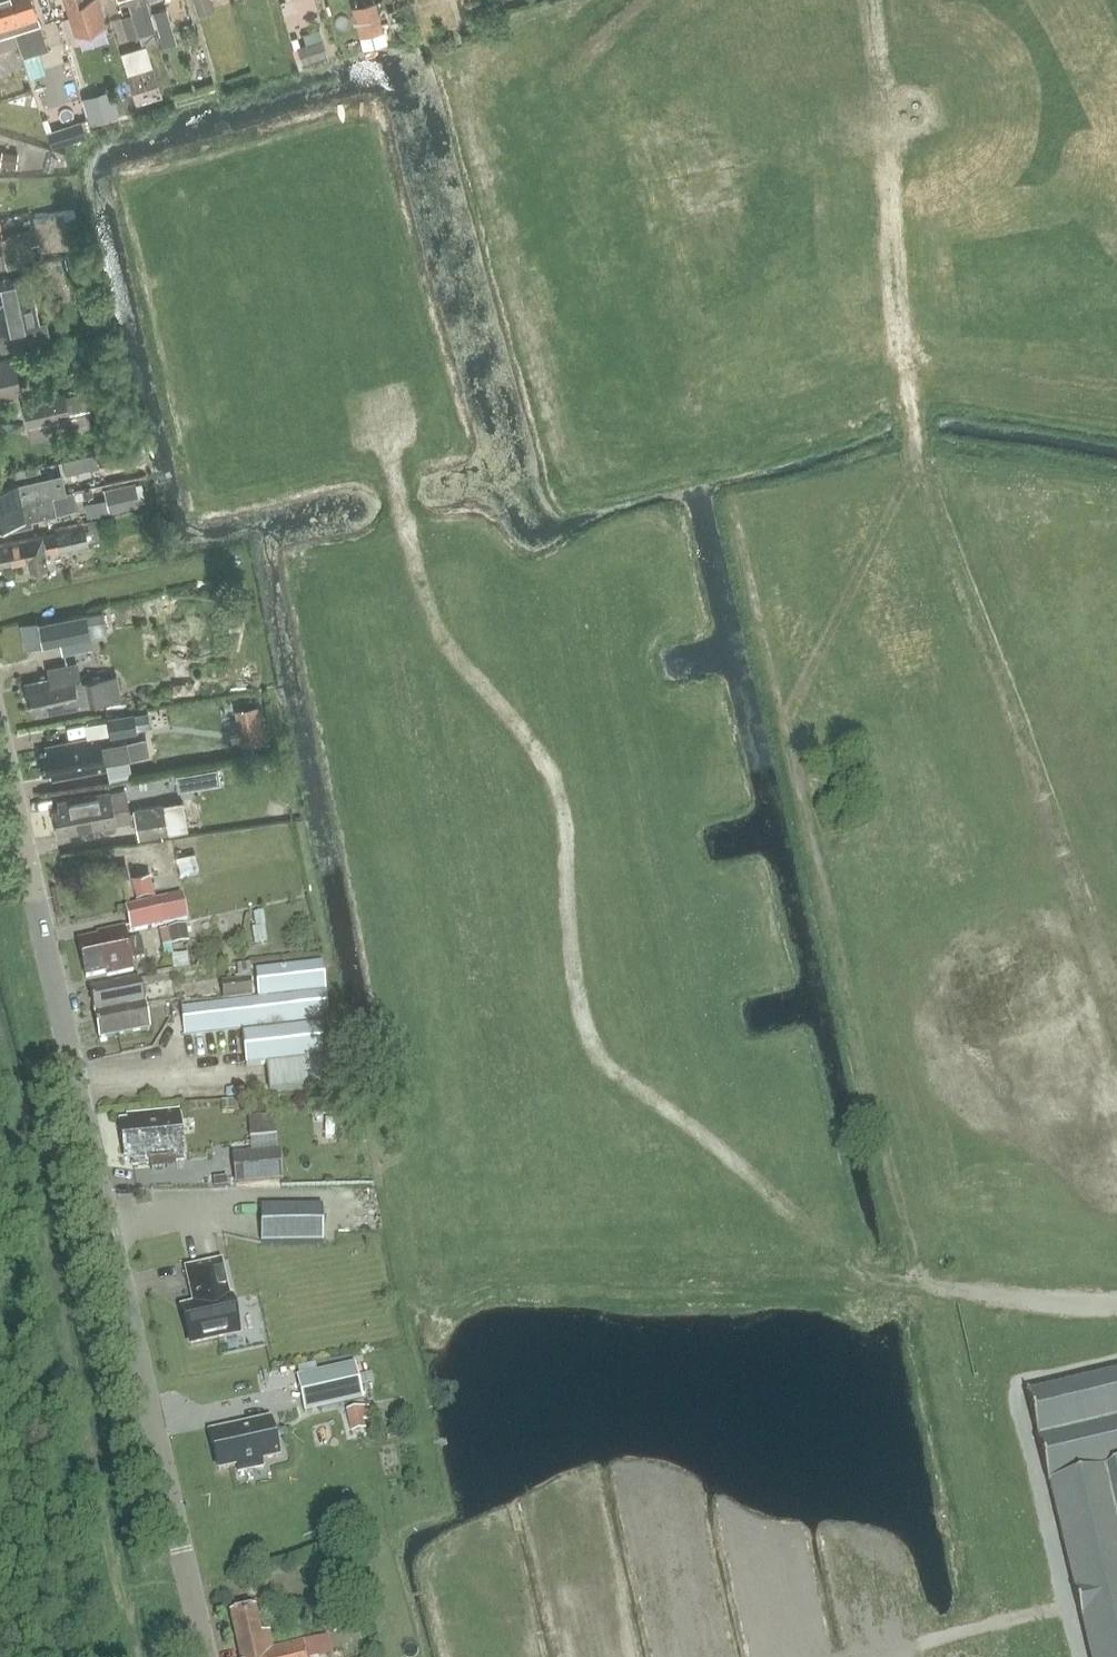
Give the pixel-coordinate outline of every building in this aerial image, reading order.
[(14,33),(3,0),(0,0),(0,38),(14,33)] [(14,33),(15,33),(29,29),(41,25),(38,17),(35,8),(33,0),(3,0),(14,33)] [(68,8),(73,24),(76,34),(106,24),(102,14),(98,0),(65,0),(68,8)] [(139,38),(156,32),(147,2),(146,0),(127,0),(139,38)] [(215,11),(212,0),(193,0),(198,16),(215,11)] [(352,8),(360,37),(383,31),(376,2),(352,8)] [(158,27),(156,28),(163,49),(164,48),(176,45),(169,24),(158,27)] [(29,29),(15,33),(23,59),(39,54),(49,51),(41,25),(29,29)] [(322,40),(297,48),(302,64),(328,56),(322,40)] [(34,90),(27,68),(0,77),(0,100),(0,101),(34,90)] [(153,70),(127,78),(135,103),(136,106),(162,98),(161,95),(153,70)] [(113,104),(86,112),(90,125),(98,122),(116,117),(116,116),(113,104)] [(50,131),(75,122),(69,107),(44,117),(50,131)] [(81,124),(48,135),(52,148),(86,137),(82,126),(81,124)] [(2,152),(0,166),(16,168),(18,154),(2,152)] [(13,196),(13,178),(0,178),(0,196),(13,196)] [(76,212),(34,219),(40,254),(82,247),(76,212)] [(34,248),(6,254),(9,266),(37,259),(34,248)] [(66,261),(69,270),(85,266),(83,257),(66,261)] [(28,276),(0,283),(0,333),(38,325),(28,276)] [(0,360),(0,398),(21,393),(13,357),(0,360)] [(21,401),(27,427),(91,412),(87,391),(67,396),(66,391),(21,401)] [(132,447),(96,456),(99,468),(99,469),(112,466),(113,470),(136,464),(135,460),(132,447)] [(96,455),(83,457),(85,471),(98,469),(99,468),(96,456),(96,455)] [(52,496),(48,478),(33,481),(33,482),(23,484),(23,483),(0,488),(0,508),(52,496)] [(135,486),(104,493),(110,514),(141,507),(135,486)] [(91,489),(82,491),(84,499),(93,497),(91,489)] [(82,491),(74,493),(75,501),(84,499),(82,491)] [(56,515),(52,496),(0,508),(0,527),(10,525),(11,530),(33,525),(31,520),(56,515)] [(89,545),(84,523),(53,529),(54,534),(42,536),(0,544),(0,565),(28,559),(30,570),(48,567),(45,552),(57,550),(58,551),(89,545)] [(84,618),(37,628),(42,650),(89,640),(88,639),(101,636),(97,616),(84,618)] [(39,717),(107,702),(102,679),(81,683),(80,677),(73,678),(71,665),(47,670),(49,679),(32,682),(33,689),(26,691),(30,711),(38,709),(39,717)] [(258,707),(236,711),(239,729),(261,725),(258,707)] [(136,731),(150,728),(148,714),(134,716),(107,721),(109,735),(136,731)] [(52,780),(105,770),(104,765),(129,761),(126,743),(101,747),(99,737),(46,747),(47,753),(40,755),(44,775),(51,773),(52,780)] [(217,769),(194,773),(197,788),(220,784),(217,769)] [(57,836),(117,825),(117,824),(131,821),(126,789),(110,792),(57,802),(59,808),(51,810),(57,836)] [(183,802),(133,811),(138,839),(188,830),(183,802)] [(125,863),(112,866),(114,875),(120,880),(129,878),(125,863)] [(139,902),(158,898),(152,874),(134,879),(139,902)] [(182,896),(125,909),(130,932),(187,919),(182,896)] [(264,912),(253,913),(256,928),(266,926),(264,912)] [(169,930),(167,930),(170,945),(188,942),(185,925),(169,929),(169,930)] [(98,938),(78,942),(86,978),(106,973),(107,976),(133,970),(131,961),(146,958),(142,939),(127,942),(124,929),(98,935),(98,938)] [(258,1000),(180,1008),(183,1037),(242,1031),(246,1068),(330,1059),(327,1024),(329,1023),(322,963),(255,970),(258,1000)] [(94,1015),(145,1005),(140,980),(89,990),(94,1015)] [(225,1000),(254,998),(252,981),(224,983),(225,1000)] [(150,1029),(146,1009),(145,1005),(94,1015),(99,1039),(150,1029)] [(331,1060),(268,1067),(269,1090),(334,1083),(331,1060)] [(133,1165),(184,1160),(178,1111),(127,1116),(128,1122),(121,1123),(125,1160),(132,1160),(133,1165)] [(275,1116),(248,1119),(250,1138),(276,1136),(275,1116)] [(233,1156),(233,1157),(235,1186),(282,1182),(280,1152),(233,1156)] [(226,1178),(213,1179),(214,1186),(227,1185),(226,1178)] [(253,1193),(254,1229),(315,1228),(315,1192),(253,1193)] [(196,1307),(183,1310),(191,1344),(238,1334),(231,1299),(228,1300),(220,1264),(188,1271),(196,1307)] [(361,1398),(354,1363),(295,1376),(303,1411),(361,1398)] [(1027,1393),(1048,1485),(1049,1484),(1090,1656),(1116,1656),(1116,1371),(1027,1393)] [(370,1406),(346,1411),(350,1425),(364,1421),(373,1419),(370,1406)] [(278,1457),(270,1419),(209,1432),(218,1470),(237,1466),(238,1474),(262,1469),(260,1461),(278,1457)] [(328,1655),(324,1637),(271,1649),(267,1631),(261,1633),(255,1607),(230,1612),(240,1656),(320,1656),(328,1655)]
